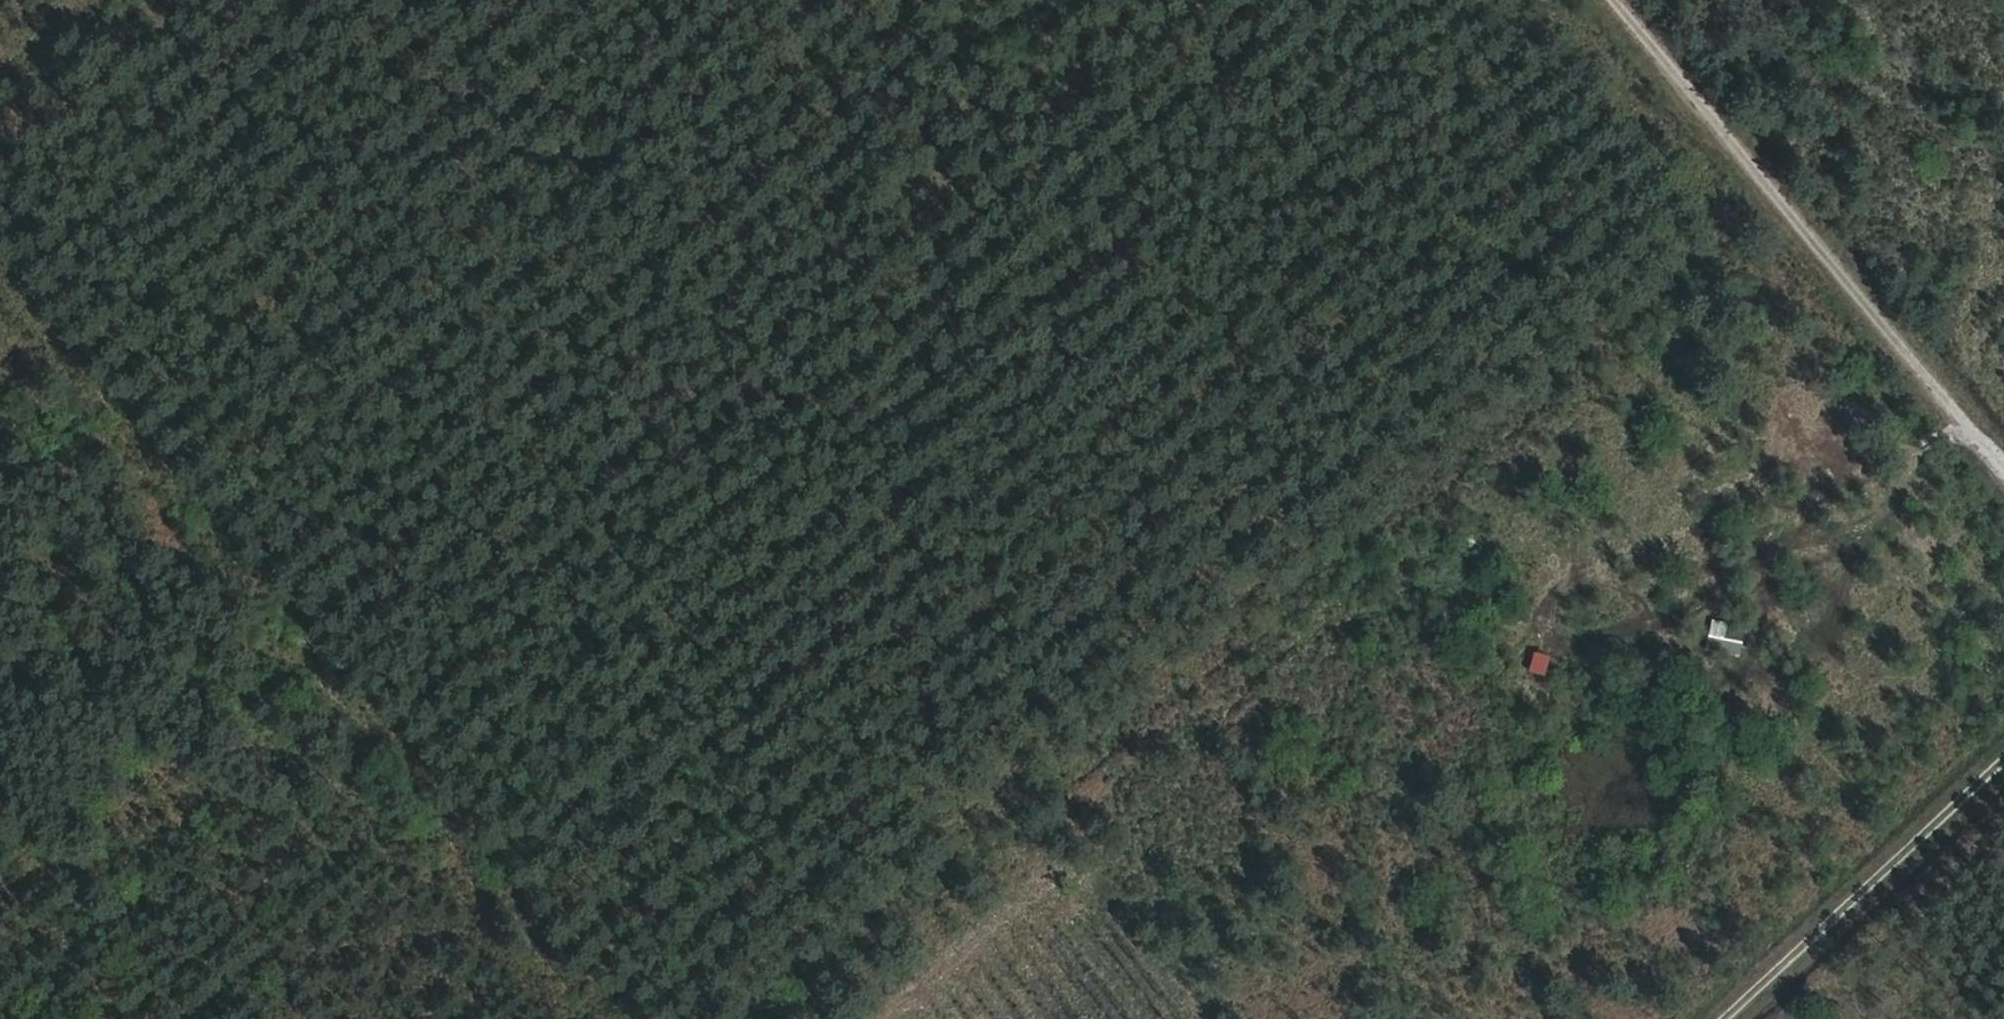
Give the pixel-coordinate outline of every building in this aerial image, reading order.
[(1534,651),(1528,672),(1547,677),(1553,656),(1534,651)]
